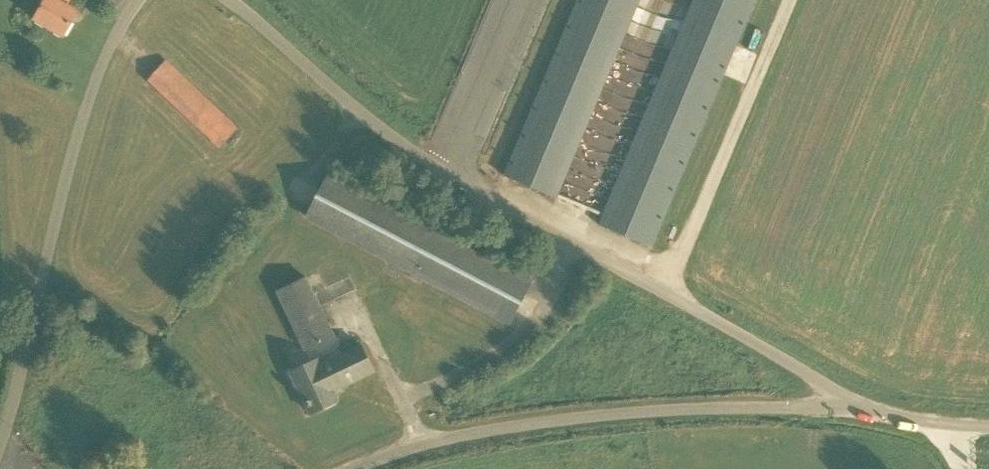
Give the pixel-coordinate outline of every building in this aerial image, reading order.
[(35,19),(63,35),(77,10),(67,4),(69,0),(46,0),(35,19)] [(505,176),(556,197),(639,0),(578,0),(505,176)] [(751,0),(691,0),(599,224),(651,246),(751,0)] [(220,147),(227,140),(231,143),(238,136),(234,132),(237,129),(164,61),(148,78),(220,147)] [(327,175),(306,215),(511,323),(532,282),(327,175)] [(304,350),(335,336),(307,275),(276,289),(304,350)] [(374,371),(366,353),(361,342),(321,361),(319,356),(290,370),(311,414),(338,401),(333,390),(374,371)]
